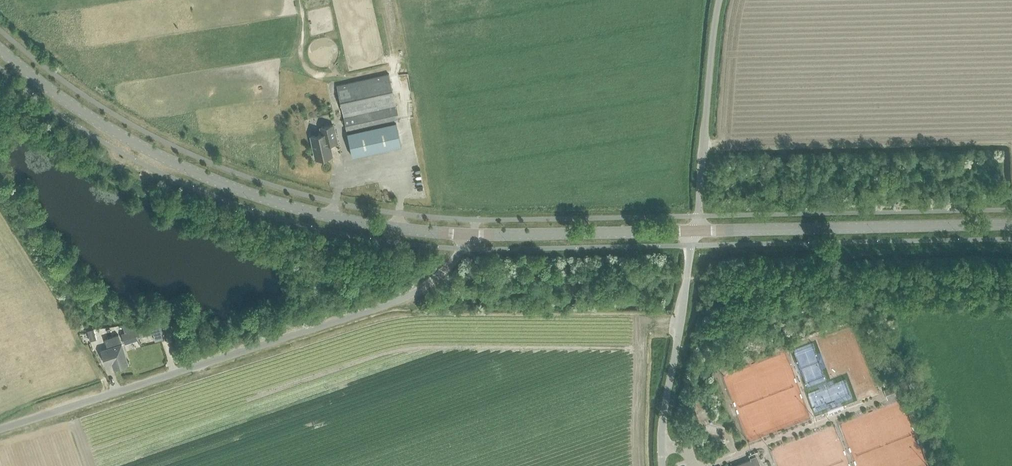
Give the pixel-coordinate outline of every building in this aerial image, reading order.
[(344,117),(347,131),(352,156),(401,145),(396,121),(399,120),(396,105),(389,74),(337,85),(344,117)] [(311,136),(316,159),(332,155),(329,143),(337,141),(333,124),(321,127),(322,133),(311,136)] [(155,339),(164,337),(160,321),(121,332),(124,342),(138,338),(137,335),(140,335),(153,332),(155,339)] [(87,329),(90,339),(96,338),(93,327),(87,329)] [(128,363),(118,333),(105,338),(107,347),(101,349),(105,363),(112,361),(114,367),(128,363)] [(884,389),(887,398),(896,395),(893,386),(884,389)]
